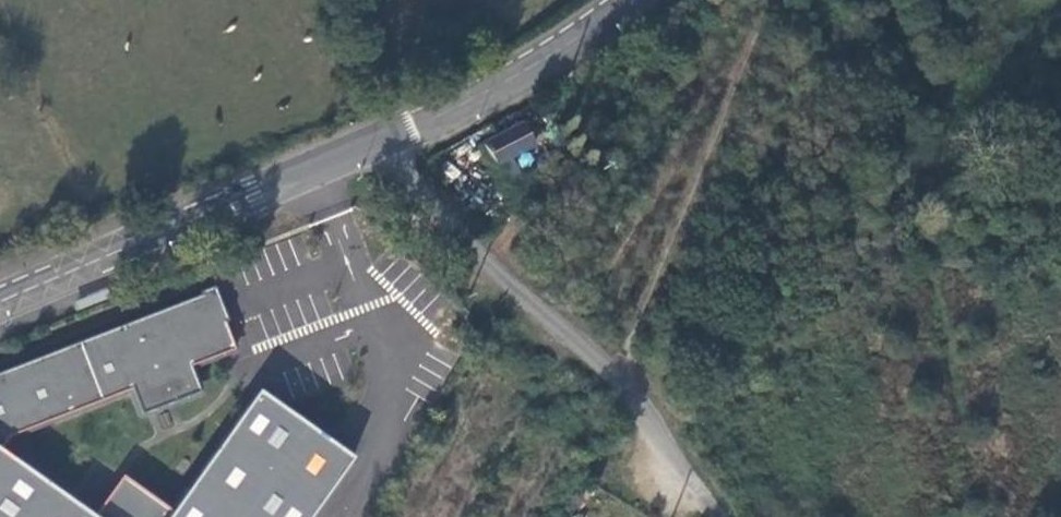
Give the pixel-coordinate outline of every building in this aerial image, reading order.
[(481,148),(494,168),(495,168),(529,147),(518,126),(481,148)] [(11,430),(132,385),(144,415),(201,387),(193,365),(233,344),(226,316),(212,289),(201,298),(0,372),(0,447),(11,430)] [(353,457),(258,392),(168,508),(120,479),(96,516),(311,516),(353,457)] [(0,450),(0,516),(94,516),(0,450)]
